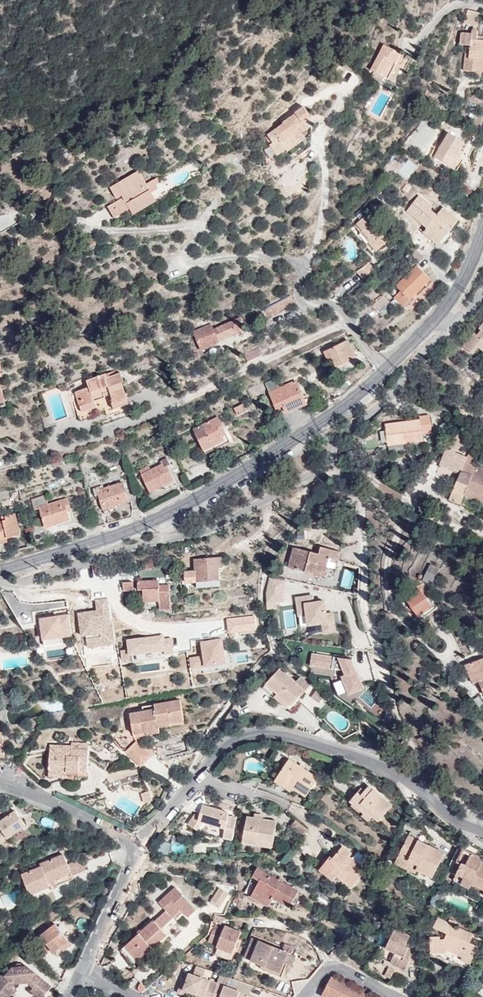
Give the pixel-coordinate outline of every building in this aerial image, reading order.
[(477,27),(481,13),(468,10),(464,24),(477,27)] [(478,36),(478,30),(476,28),(473,29),(473,30),(473,34),(462,33),(461,44),(467,45),(472,45),(471,53),(466,53),(465,70),(482,72),(482,40),(477,40),(478,36)] [(391,80),(400,63),(404,54),(385,44),(372,69),(375,71),(384,76),(391,80)] [(403,65),(400,63),(391,80),(394,81),(403,65)] [(384,76),(375,71),(371,77),(381,83),(384,76)] [(302,122),(304,123),(312,117),(304,106),(296,112),(296,113),(291,117),(290,117),(283,122),(283,123),(268,134),(274,142),(270,144),(278,155),(286,149),(294,159),(312,146),(312,133),(306,138),(302,133),(297,126),(302,122)] [(308,129),(304,123),(302,122),(297,126),(302,133),(308,129)] [(434,156),(450,166),(460,149),(465,142),(449,132),(434,156)] [(274,142),(268,134),(265,137),(270,144),(274,142)] [(400,148),(408,152),(410,147),(403,143),(400,148)] [(460,149),(450,166),(454,169),(465,152),(460,149)] [(140,206),(154,197),(154,196),(160,192),(156,185),(161,182),(157,178),(147,184),(139,171),(111,188),(117,198),(122,195),(124,198),(113,204),(119,215),(130,208),(139,203),(140,206)] [(157,201),(154,197),(140,206),(139,203),(130,208),(134,215),(157,201)] [(119,215),(113,204),(108,207),(115,218),(119,215)] [(439,244),(459,219),(444,207),(424,232),(439,244)] [(356,224),(362,231),(364,230),(371,239),(369,241),(378,250),(390,239),(384,233),(387,230),(376,218),(375,218),(369,213),(356,224)] [(364,230),(362,231),(361,232),(369,241),(371,239),(364,230)] [(360,276),(373,267),(369,262),(357,271),(360,276)] [(395,297),(404,305),(411,299),(431,279),(418,265),(397,285),(402,291),(395,297)] [(374,269),(373,267),(360,276),(362,278),(374,269)] [(294,303),(291,296),(262,310),(266,318),(294,303)] [(389,302),(384,296),(372,305),(377,311),(389,302)] [(411,299),(404,305),(407,308),(413,301),(411,299)] [(212,325),(209,326),(216,341),(217,341),(246,328),(241,318),(215,329),(212,325)] [(481,329),(482,330),(479,336),(476,333),(465,347),(474,354),(479,347),(482,350),(482,325),(481,329)] [(216,341),(209,326),(195,332),(203,350),(218,344),(217,341),(216,341)] [(356,357),(349,340),(325,352),(329,360),(334,358),(337,366),(356,357)] [(248,361),(263,354),(260,347),(245,355),(248,361)] [(120,407),(129,404),(122,383),(124,382),(121,373),(108,378),(106,374),(88,381),(90,388),(77,392),(79,401),(75,403),(81,422),(101,415),(100,411),(106,409),(108,416),(121,411),(120,407)] [(307,404),(296,381),(281,389),(276,378),(266,383),(278,409),(284,406),(288,413),(307,404)] [(247,410),(243,404),(235,408),(238,414),(247,410)] [(195,429),(205,450),(226,440),(227,443),(231,441),(218,416),(195,429)] [(432,433),(430,416),(420,417),(420,420),(386,425),(388,446),(424,441),(423,434),(432,433)] [(226,440),(205,450),(207,453),(227,443),(226,440)] [(68,460),(68,457),(54,462),(53,462),(54,466),(63,464),(63,462),(68,460)] [(171,465),(168,458),(161,461),(163,464),(151,470),(149,466),(140,471),(151,492),(164,485),(167,490),(177,484),(168,467),(171,465)] [(479,470),(466,465),(463,472),(462,471),(450,500),(461,504),(467,489),(482,495),(482,475),(477,473),(479,470)] [(129,501),(123,482),(101,489),(100,486),(94,489),(96,495),(99,495),(105,514),(117,511),(115,506),(129,501)] [(8,491),(0,493),(0,500),(10,498),(8,491)] [(133,512),(142,508),(138,494),(130,496),(133,512)] [(40,507),(44,519),(46,527),(74,519),(67,498),(47,505),(45,497),(34,500),(36,508),(40,507)] [(8,538),(21,535),(15,514),(2,517),(3,521),(0,522),(0,540),(8,538)] [(46,527),(44,519),(30,523),(33,534),(40,532),(39,531),(47,529),(46,527)] [(337,561),(339,553),(321,548),(319,555),(294,548),(289,567),(325,577),(330,559),(337,561)] [(187,584),(198,582),(220,580),(219,568),(223,568),(222,558),(194,561),(195,572),(186,573),(187,584)] [(433,585),(441,569),(432,565),(424,580),(433,585)] [(264,601),(281,605),(286,580),(269,577),(264,601)] [(144,591),(145,600),(159,599),(160,602),(160,610),(168,610),(168,598),(171,598),(170,585),(160,586),(159,580),(139,582),(139,592),(144,591)] [(220,580),(198,582),(198,588),(221,587),(220,580)] [(134,591),(134,583),(123,583),(124,592),(134,591)] [(419,616),(432,607),(427,599),(430,596),(422,584),(417,587),(420,591),(407,599),(419,616)] [(313,595),(295,597),(297,616),(306,615),(308,628),(321,626),(322,634),(337,632),(335,612),(327,613),(325,600),(314,602),(313,595)] [(94,599),(96,610),(77,612),(80,638),(86,637),(88,650),(115,647),(109,597),(94,599)] [(41,642),(72,639),(70,615),(39,618),(41,642)] [(174,659),(173,636),(127,639),(129,662),(174,659)] [(201,656),(190,657),(191,670),(226,667),(223,639),(200,641),(201,656)] [(331,675),(333,656),(312,653),(309,672),(331,675)] [(113,654),(89,656),(90,664),(114,662),(113,654)] [(333,682),(339,699),(364,690),(351,655),(333,661),(336,670),(341,668),(345,678),(333,682)] [(465,664),(474,684),(480,681),(482,688),(482,658),(465,664)] [(281,668),(267,683),(292,706),(298,699),(300,701),(316,715),(326,703),(322,700),(320,702),(312,697),(314,693),(308,688),(306,691),(296,682),(281,668)] [(301,677),(296,682),(306,691),(308,688),(310,685),(301,677)] [(292,706),(267,683),(264,686),(280,701),(292,711),(300,701),(298,699),(292,706)] [(320,702),(322,700),(324,698),(326,694),(318,689),(314,693),(312,697),(320,702)] [(181,700),(155,705),(156,710),(143,712),(130,714),(134,734),(148,731),(148,730),(160,728),(159,723),(171,721),(172,722),(184,719),(181,700)] [(185,723),(184,719),(172,722),(171,721),(159,723),(160,728),(185,723)] [(148,731),(134,734),(135,738),(161,733),(160,728),(148,730),(148,731)] [(139,765),(141,766),(152,756),(137,741),(126,752),(139,765)] [(73,746),(72,746),(50,746),(50,767),(67,767),(67,772),(68,772),(89,773),(89,749),(74,749),(73,746)] [(289,759),(277,778),(293,788),(306,796),(318,778),(289,759)] [(67,767),(50,767),(50,777),(68,777),(68,772),(67,772),(67,767)] [(293,788),(277,778),(275,781),(291,791),(293,788)] [(370,785),(365,791),(362,795),(358,792),(351,801),(353,804),(366,814),(368,812),(374,817),(379,822),(393,805),(370,785)] [(146,803),(153,800),(150,791),(143,793),(146,803)] [(370,822),(374,817),(368,812),(366,814),(353,804),(351,806),(370,822)] [(223,838),(233,840),(237,817),(228,816),(229,813),(204,805),(201,814),(200,818),(195,814),(189,824),(198,830),(204,821),(225,828),(223,838)] [(27,828),(16,811),(0,821),(0,845),(27,828)] [(277,821),(263,819),(255,817),(248,816),(246,826),(243,839),(243,843),(259,845),(260,839),(274,842),(277,821)] [(291,826),(303,836),(307,830),(295,821),(291,826)] [(409,836),(400,855),(419,865),(417,869),(418,869),(433,877),(445,853),(409,836)] [(272,848),(274,842),(260,839),(259,845),(272,848)] [(338,862),(334,858),(331,856),(320,869),(333,880),(337,875),(353,888),(367,870),(349,857),(352,853),(343,847),(337,854),(341,857),(338,862)] [(457,873),(473,881),(472,883),(482,889),(482,865),(481,864),(482,861),(482,858),(472,853),(466,864),(463,863),(457,873)] [(55,879),(72,872),(69,864),(64,855),(41,864),(42,867),(23,875),(30,895),(51,886),(50,885),(49,882),(55,879)] [(419,865),(400,855),(396,863),(416,873),(418,869),(417,869),(419,865)] [(69,864),(72,872),(73,875),(87,869),(82,859),(69,864)] [(290,907),(299,890),(258,868),(249,884),(257,888),(252,896),(270,906),(275,898),(290,907)] [(473,881),(457,873),(454,880),(470,888),(472,883),(473,881)] [(173,917),(181,909),(183,912),(188,917),(196,909),(176,887),(159,903),(167,910),(156,920),(162,927),(173,917)] [(219,908),(229,894),(219,887),(209,901),(219,908)] [(3,911),(22,904),(16,890),(0,896),(0,903),(3,911)] [(175,919),(183,912),(181,909),(173,917),(175,919)] [(431,937),(431,952),(441,952),(446,951),(447,949),(463,956),(462,959),(471,964),(479,946),(470,942),(474,935),(457,927),(458,923),(450,919),(449,922),(439,917),(434,927),(447,933),(445,939),(441,939),(441,936),(431,937)] [(156,945),(167,934),(161,928),(155,921),(154,921),(126,947),(139,961),(156,945)] [(234,952),(243,931),(227,924),(225,928),(216,924),(210,939),(219,943),(218,945),(234,952)] [(61,947),(69,942),(57,925),(36,940),(45,954),(51,949),(54,952),(61,947)] [(406,970),(411,959),(405,957),(410,948),(406,946),(411,937),(396,930),(387,948),(396,953),(391,963),(406,970)] [(280,972),(288,953),(259,941),(251,960),(262,965),(280,972)] [(72,945),(69,942),(61,947),(64,951),(72,945)] [(137,968),(159,948),(156,945),(139,961),(126,947),(124,948),(121,951),(137,968)] [(441,952),(431,952),(431,957),(448,956),(450,957),(448,960),(468,970),(471,964),(462,959),(463,956),(447,949),(446,951),(441,952)] [(296,956),(288,953),(280,972),(262,965),(261,969),(282,977),(288,964),(292,966),(296,956)] [(34,987),(37,985),(47,993),(52,986),(27,966),(13,967),(6,975),(4,973),(0,978),(0,996),(10,996),(16,990),(12,988),(16,983),(28,982),(34,987)] [(190,973),(188,980),(184,990),(193,993),(200,996),(201,993),(205,994),(213,996),(217,985),(218,983),(190,973)] [(228,986),(231,978),(221,975),(218,983),(217,985),(213,996),(249,996),(250,994),(228,986)] [(332,977),(322,996),(324,996),(372,996),(332,977)] [(188,980),(183,979),(179,992),(192,996),(193,993),(184,990),(188,980)] [(34,987),(31,990),(39,996),(43,996),(47,993),(37,985),(34,987)]
